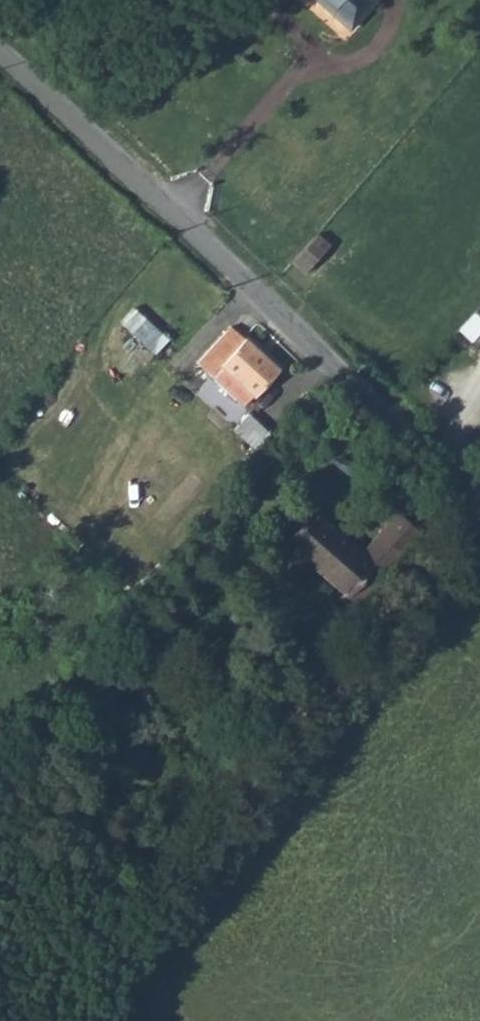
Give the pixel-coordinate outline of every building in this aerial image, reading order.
[(363,30),(387,1),(386,0),(327,0),(363,30)] [(327,231),(302,262),(312,271),(339,241),(327,231)] [(156,351),(170,335),(135,304),(121,320),(156,351)] [(237,331),(203,367),(247,408),(256,400),(258,402),(284,375),(237,331)] [(254,418),(239,434),(251,444),(266,428),(254,418)] [(321,503),(282,549),(305,568),(319,553),(368,594),(395,564),(321,503)] [(403,504),(380,530),(404,551),(427,525),(403,504)]
